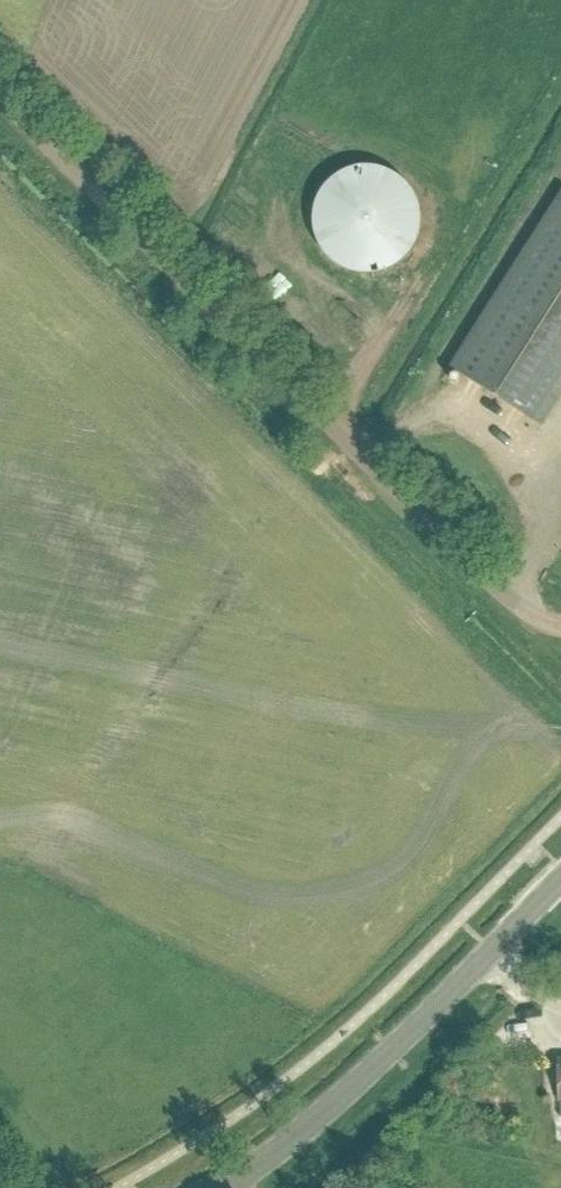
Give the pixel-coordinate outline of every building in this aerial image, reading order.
[(419,212),(413,195),(402,181),(387,172),(370,168),(352,170),(336,177),(323,189),(315,205),(312,223),(315,240),(324,256),(337,267),(354,274),(372,275),(389,271),(403,261),(414,247),(420,230),(419,212)] [(560,393),(560,205),(453,373),(539,428),(560,393)]
